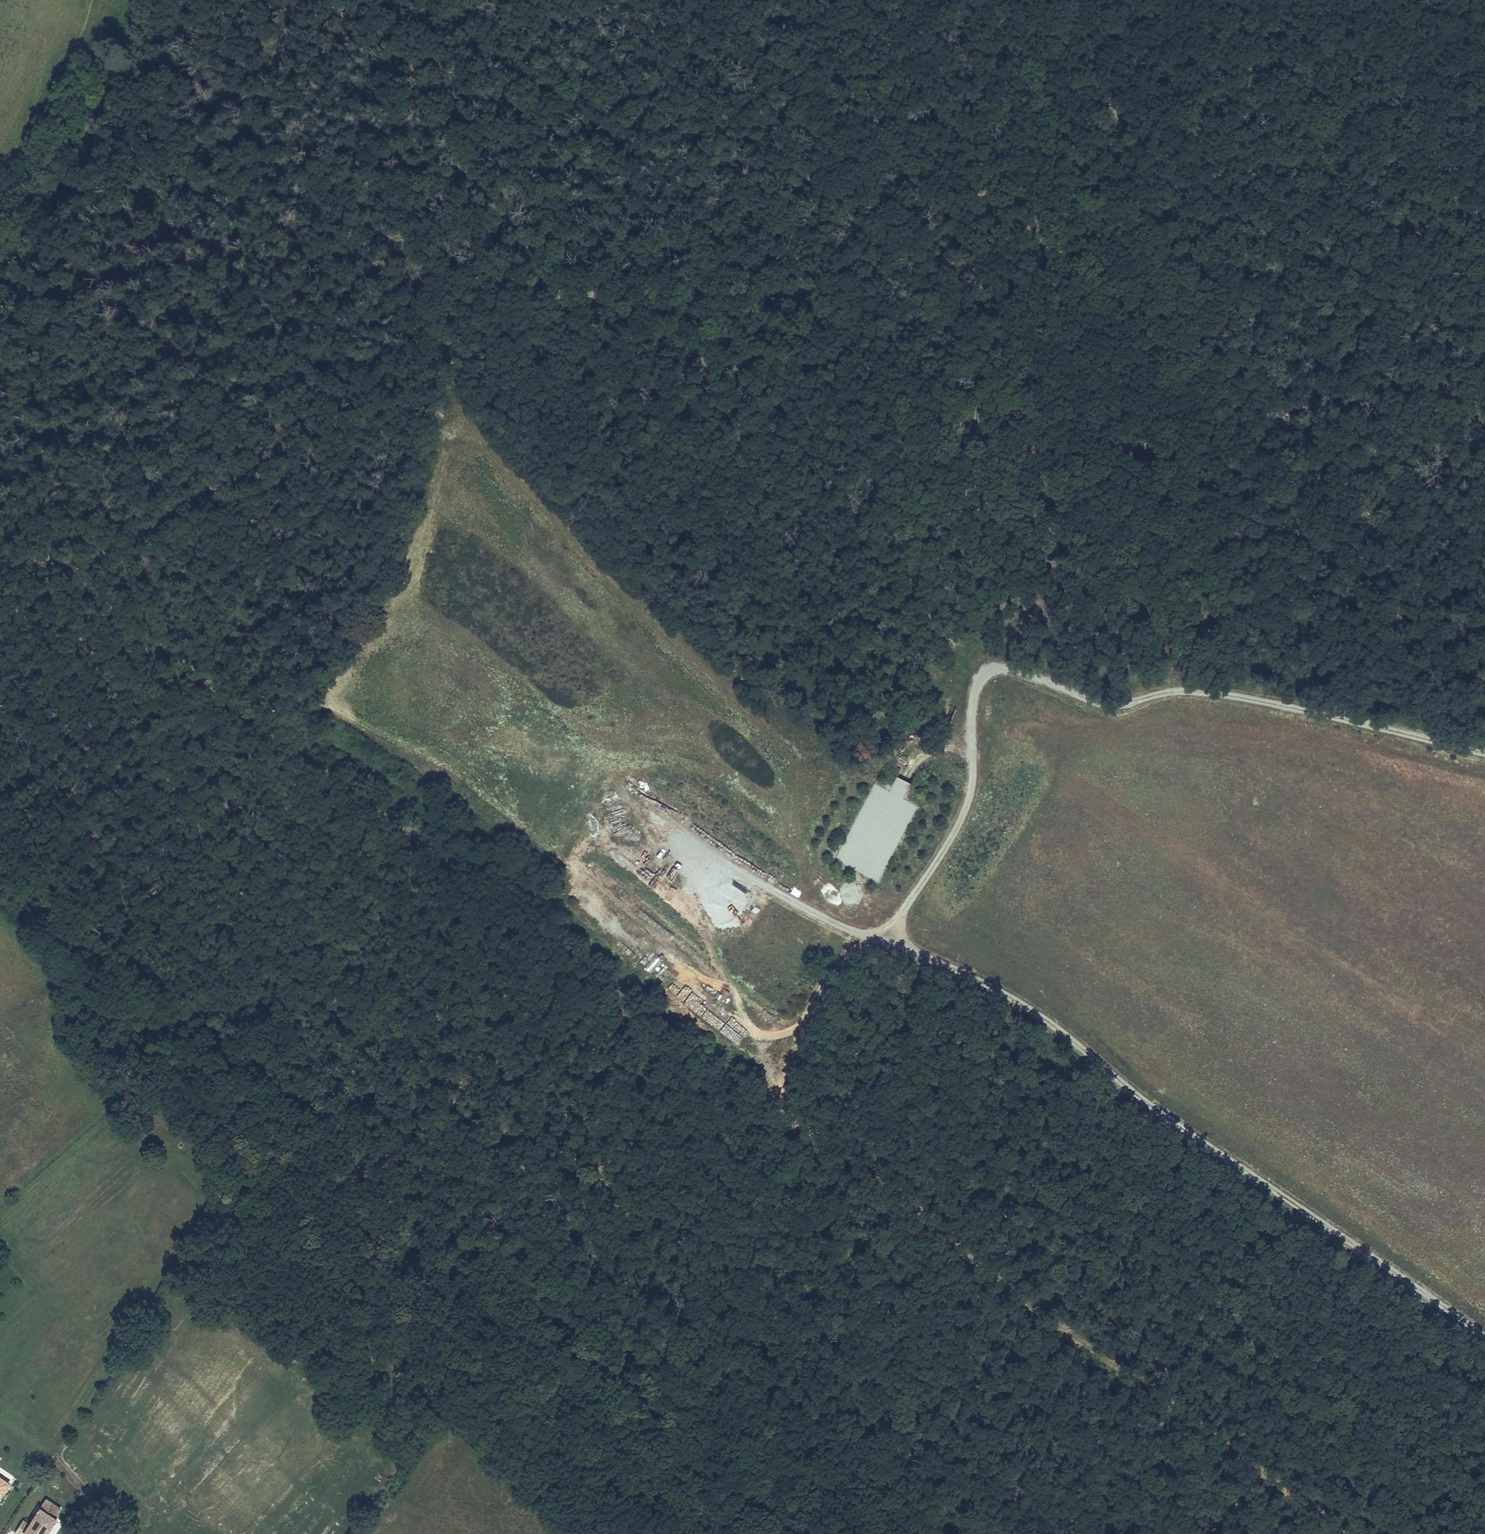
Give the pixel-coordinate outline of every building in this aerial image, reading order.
[(894,776),(888,794),(904,800),(911,782),(894,776)] [(743,1050),(752,1039),(720,1015),(716,1020),(732,1033),(728,1038),(743,1050)] [(10,1484),(0,1477),(0,1498),(10,1484)] [(16,1532),(19,1533),(25,1533),(26,1533),(47,1533),(57,1519),(55,1517),(61,1509),(47,1500),(41,1508),(36,1517),(30,1525),(23,1521),(16,1532)] [(36,1517),(41,1508),(37,1505),(31,1514),(36,1517)]
